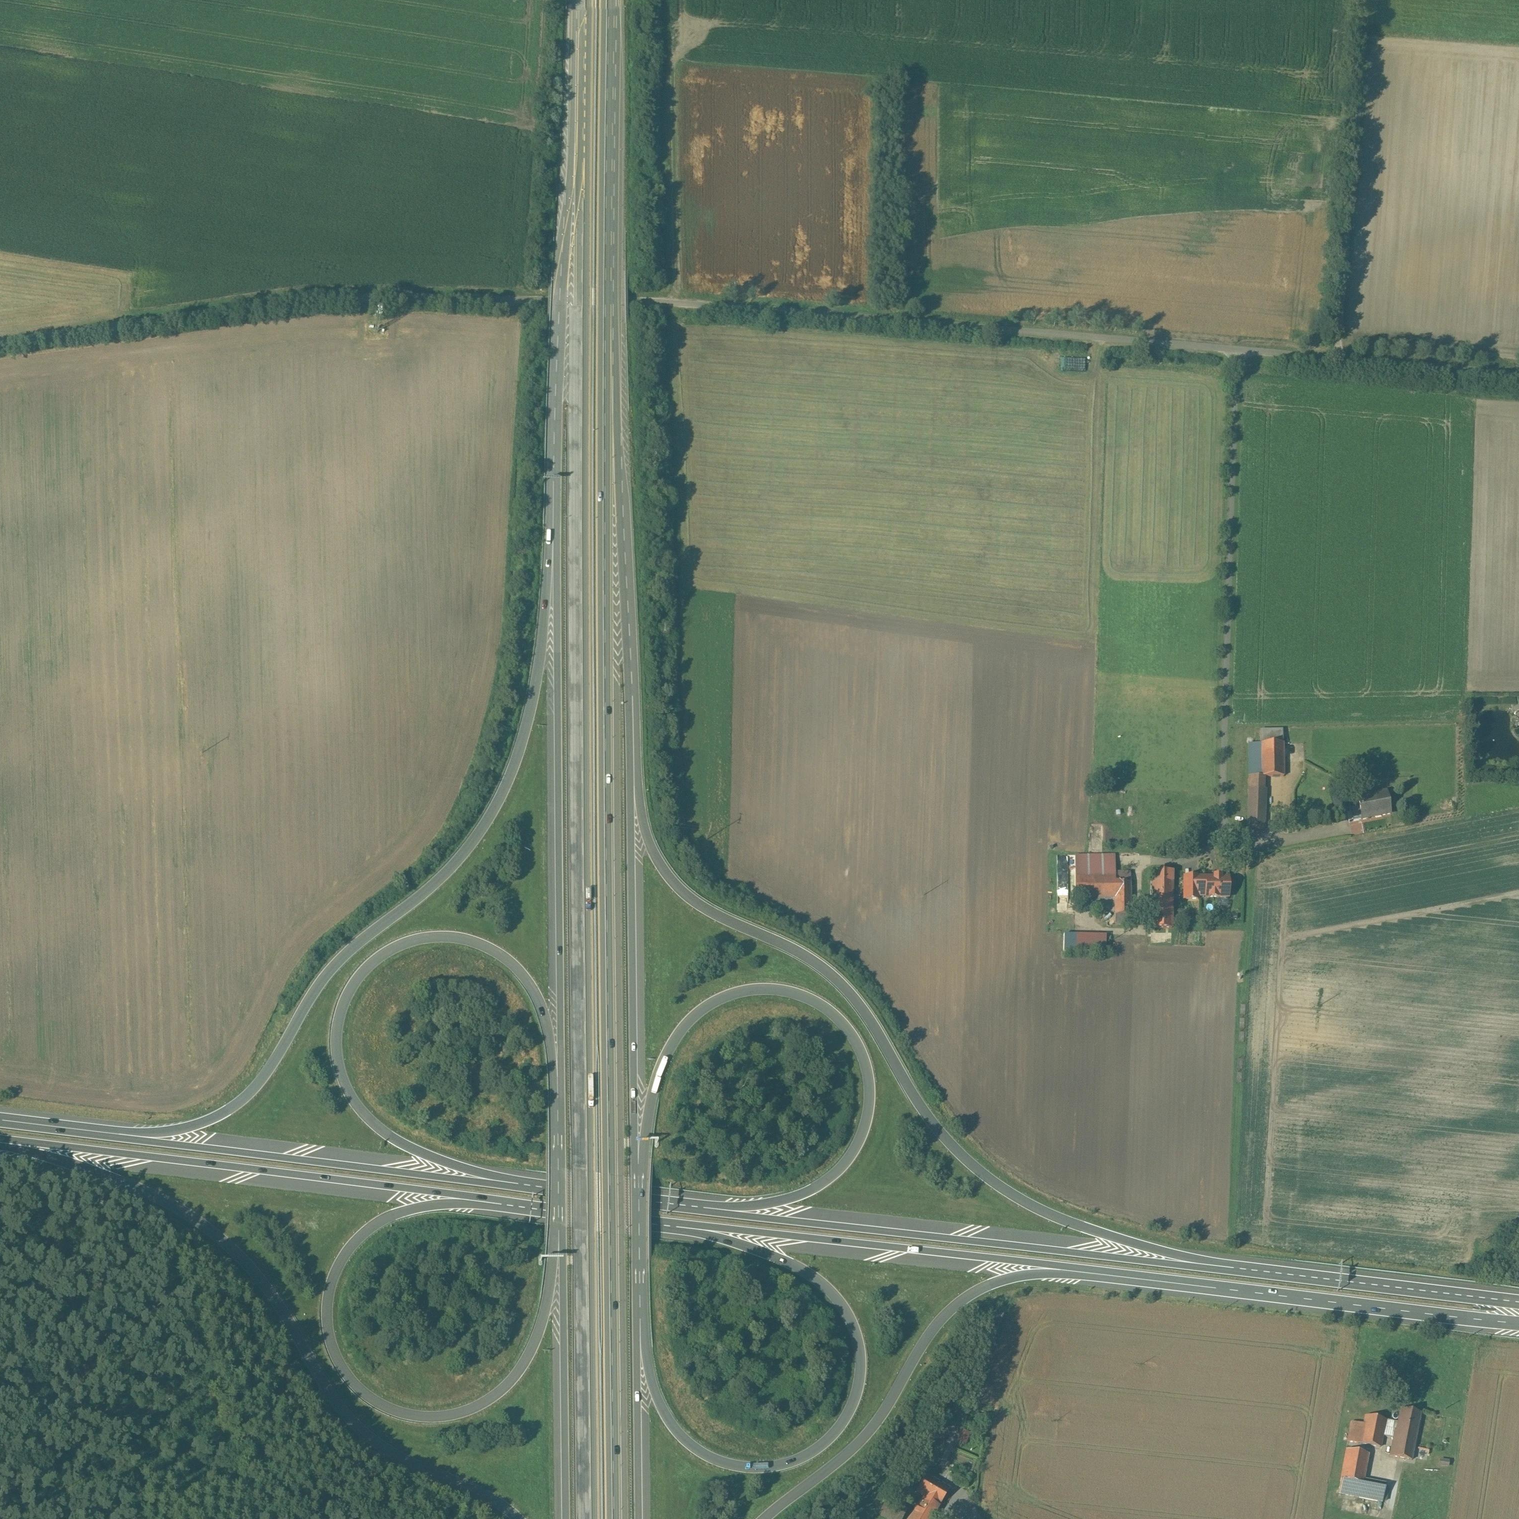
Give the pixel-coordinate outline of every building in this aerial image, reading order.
[(1284,730),(1259,730),(1258,742),(1248,742),(1247,827),(1266,827),(1266,777),(1283,777),(1284,730)] [(1385,790),(1356,797),(1361,819),(1390,813),(1385,790)] [(1344,807),(1341,791),(1333,792),(1336,808),(1344,807)] [(1115,855),(1077,853),(1075,898),(1095,899),(1094,909),(1114,909),(1114,923),(1129,924),(1131,873),(1114,872),(1115,855)] [(1174,870),(1151,870),(1150,927),(1172,927),(1174,870)] [(1233,873),(1184,874),(1185,899),(1202,899),(1202,897),(1233,896),(1233,873)] [(1106,935),(1076,934),(1075,950),(1105,951),(1106,935)] [(1394,1430),(1389,1455),(1412,1459),(1421,1413),(1400,1408),(1396,1431),(1394,1430)] [(1351,1421),(1347,1440),(1380,1447),(1385,1419),(1366,1415),(1364,1423),(1351,1421)] [(961,1429),(956,1440),(966,1444),(970,1432),(961,1429)] [(1368,1454),(1346,1449),(1338,1492),(1382,1501),(1386,1482),(1363,1478),(1368,1454)] [(916,1490),(923,1495),(909,1518),(929,1518),(948,1489),(926,1475),(916,1490)]
